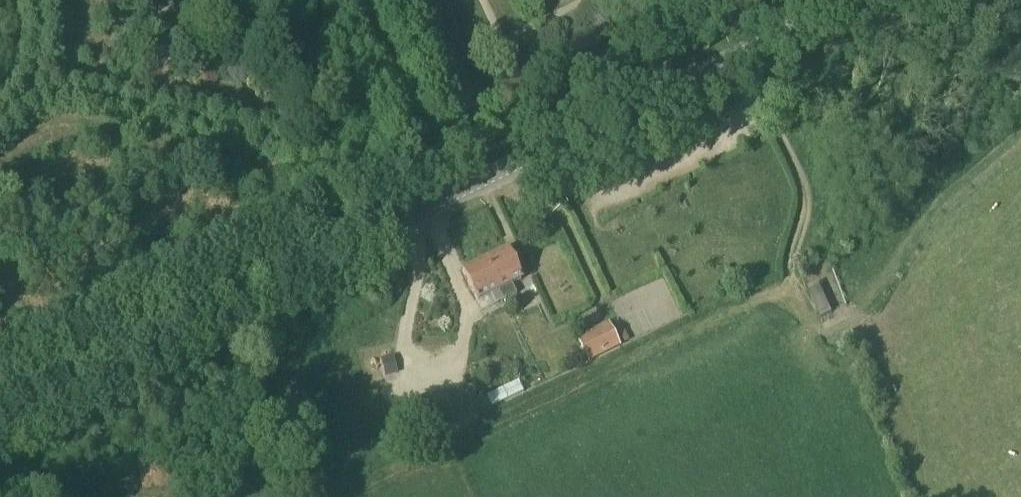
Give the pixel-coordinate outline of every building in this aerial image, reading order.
[(742,140),(757,135),(753,123),(738,128),(742,140)] [(486,263),(505,301),(515,296),(511,287),(521,282),(507,253),(486,263)] [(505,301),(486,263),(461,275),(475,304),(490,297),(495,306),(505,301)] [(579,342),(589,362),(621,347),(612,327),(579,342)] [(396,375),(392,357),(381,360),(385,377),(396,375)] [(493,393),(500,410),(533,396),(525,379),(493,393)] [(456,402),(462,419),(473,415),(468,398),(456,402)]
